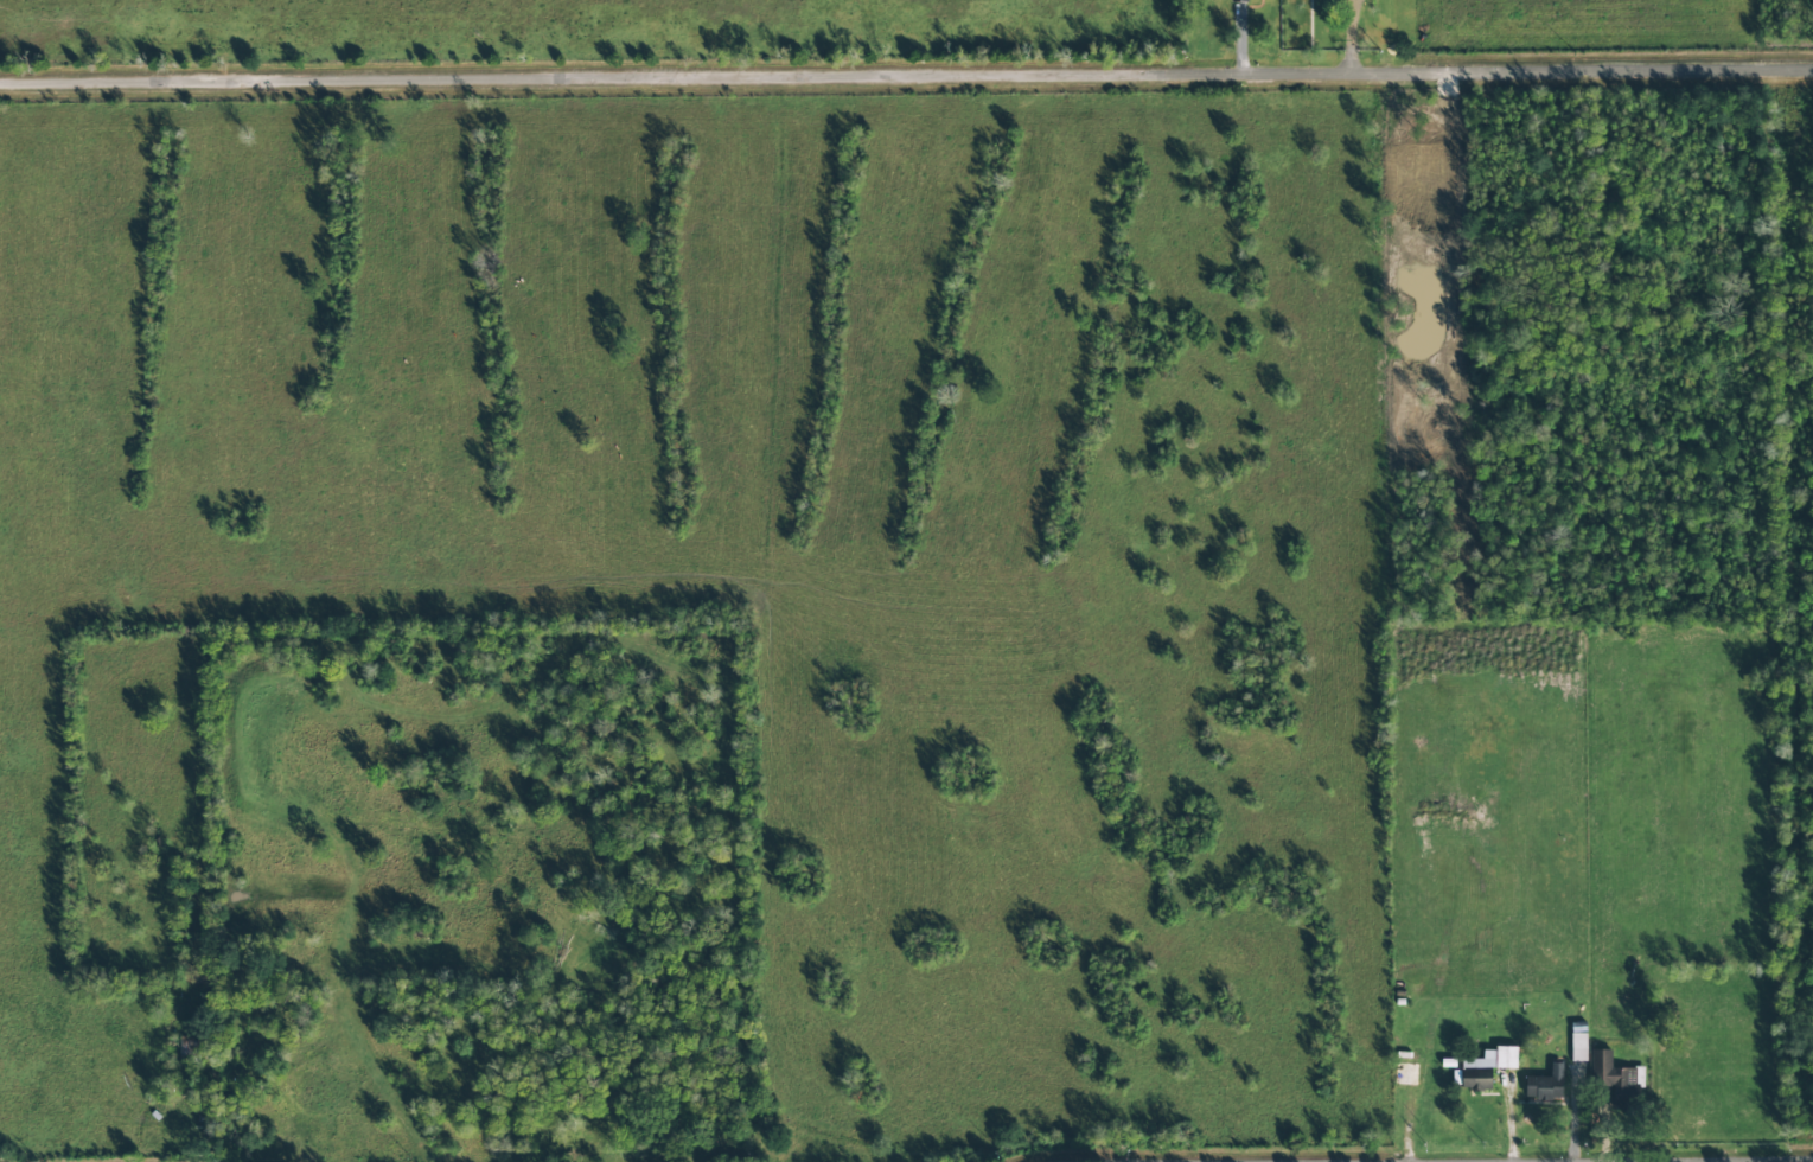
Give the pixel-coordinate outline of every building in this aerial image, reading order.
[(1572,1062),(1587,1061),(1586,1035),(1571,1035),(1572,1062)] [(1517,1069),(1517,1047),(1495,1047),(1494,1051),(1483,1051),(1483,1060),(1462,1059),(1461,1090),(1491,1091),(1491,1069),(1517,1069)] [(1610,1051),(1590,1049),(1589,1086),(1609,1087),(1609,1104),(1635,1105),(1636,1068),(1609,1067),(1610,1051)] [(1551,1077),(1526,1077),(1525,1099),(1562,1100),(1563,1063),(1551,1063),(1551,1077)]
